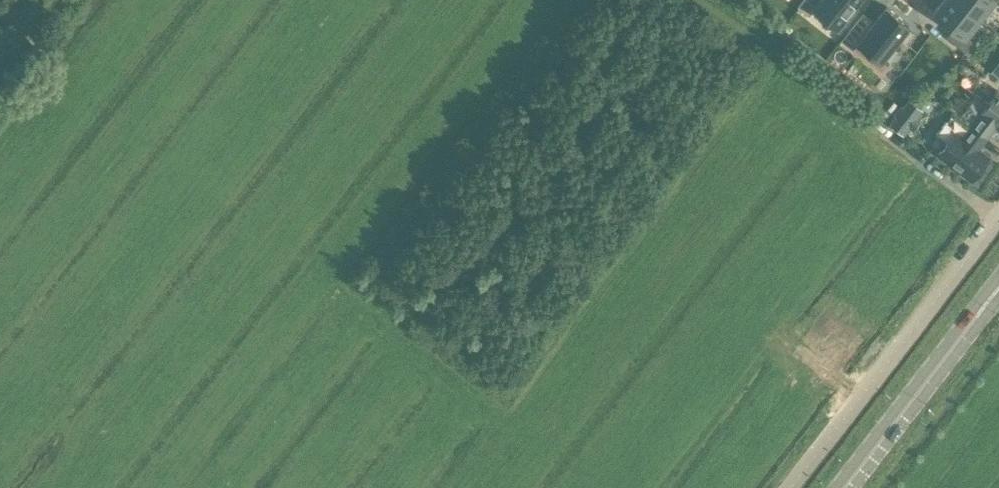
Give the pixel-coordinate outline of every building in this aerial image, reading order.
[(798,7),(811,16),(816,9),(840,26),(858,0),(803,0),(798,7)] [(958,0),(942,0),(933,11),(954,27),(946,36),(965,51),(973,42),(965,36),(980,17),(958,0)] [(980,17),(993,0),(958,0),(980,17)] [(858,19),(841,40),(853,49),(858,42),(880,60),(899,37),(906,42),(914,32),(907,27),(909,24),(886,6),(869,28),(858,19)] [(982,133),(990,122),(998,128),(998,91),(997,90),(988,102),(977,93),(960,115),(960,116),(982,133)] [(923,109),(911,100),(909,98),(903,106),(900,104),(893,114),(895,115),(890,123),(904,134),(909,126),(913,129),(921,119),(917,116),(923,109)] [(960,116),(960,115),(954,110),(936,133),(947,142),(938,153),(959,170),(960,172),(964,176),(967,176),(971,179),(989,156),(973,144),(982,133),(960,116)]
